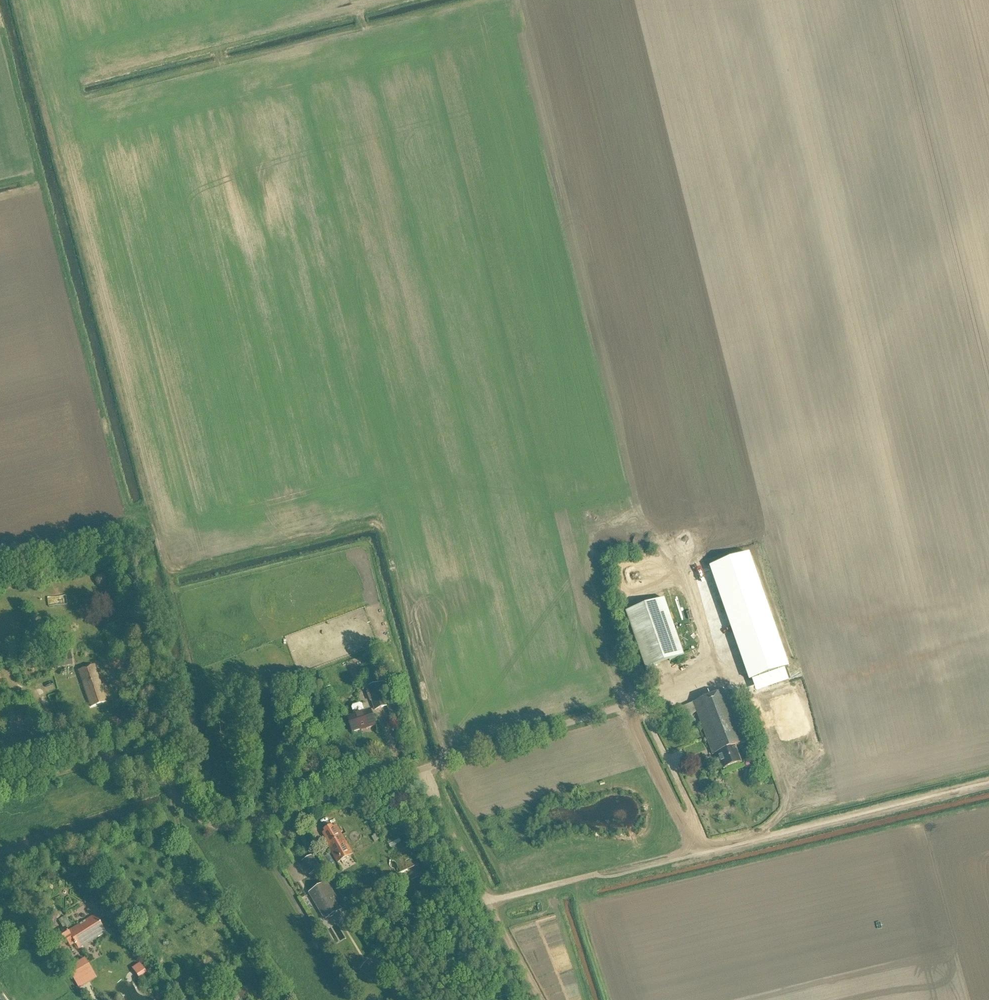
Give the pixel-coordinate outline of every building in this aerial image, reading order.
[(749,554),(711,567),(752,682),(790,668),(749,554)] [(87,590),(86,579),(76,579),(76,590),(87,590)] [(66,596),(48,596),(48,605),(66,605),(66,596)] [(662,601),(623,615),(645,672),(683,658),(662,601)] [(363,656),(350,663),(357,678),(363,675),(360,669),(367,665),(363,656)] [(91,708),(106,703),(93,667),(78,672),(91,708)] [(380,685),(368,689),(374,707),(375,712),(388,707),(386,703),(380,685)] [(812,736),(794,686),(774,693),(792,744),(812,736)] [(735,747),(747,743),(727,691),(693,704),(713,756),(716,755),(718,761),(720,760),(725,770),(741,763),(735,747)] [(363,705),(360,704),(353,707),(352,709),(355,716),(349,718),(354,733),(366,729),(376,726),(371,710),(365,712),(363,705)] [(233,732),(230,718),(218,720),(220,734),(233,732)] [(675,762),(686,757),(682,751),(672,756),(675,762)] [(326,833),(324,835),(326,840),(325,841),(338,864),(353,855),(337,827),(334,829),(333,827),(324,831),(326,833)] [(320,870),(312,856),(302,862),(309,876),(320,870)] [(327,884),(310,894),(325,920),(328,919),(330,919),(334,917),(334,915),(342,910),(327,884)] [(361,898),(354,887),(344,892),(351,903),(361,898)] [(78,951),(105,934),(94,916),(68,932),(66,929),(53,936),(59,946),(66,941),(69,947),(74,944),(78,951)] [(67,966),(76,988),(96,980),(87,958),(67,966)] [(384,973),(369,961),(361,970),(376,982),(384,973)] [(138,979),(146,973),(141,965),(132,971),(138,979)] [(251,987),(237,996),(240,999),(259,999),(251,987)] [(237,995),(233,989),(222,996),(224,999),(229,999),(237,995)]
